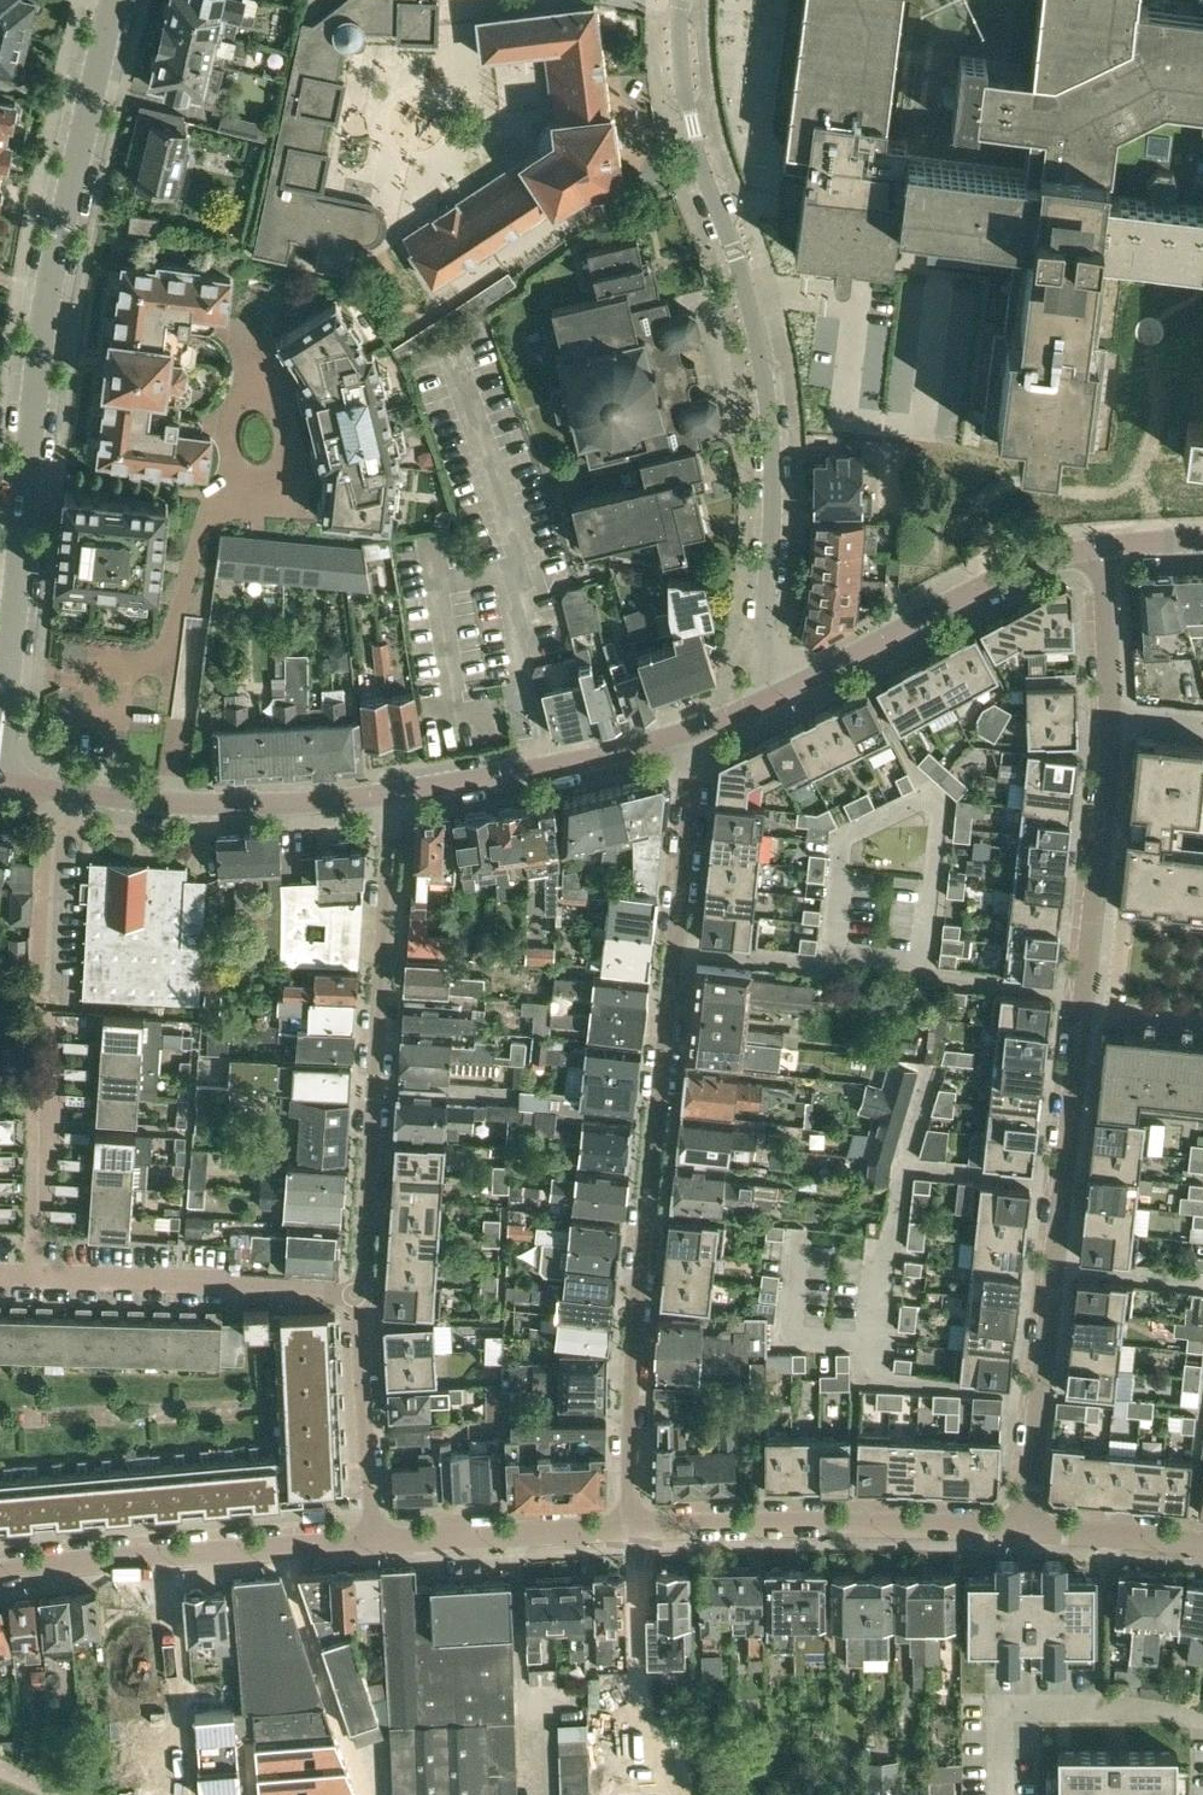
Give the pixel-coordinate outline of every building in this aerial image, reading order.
[(25,37),(31,13),(34,13),(36,12),(38,12),(41,9),(41,6),(42,2),(41,0),(0,0),(0,31),(25,37)] [(166,21),(234,37),(237,23),(252,27),(258,0),(166,0),(163,11),(166,14),(167,15),(166,21)] [(353,275),(360,242),(365,242),(372,240),(376,236),(379,231),(381,225),(380,219),(377,214),(372,209),(367,207),(316,197),(318,188),(321,189),(328,154),(320,152),(328,117),(336,119),(343,82),(335,81),(342,47),(346,48),(349,48),(353,47),(356,51),(365,44),(362,40),(364,37),(364,33),(364,30),(399,31),(399,39),(436,40),(437,2),(428,1),(428,0),(342,0),(313,23),(301,21),(291,75),(286,99),(254,252),(252,252),(252,253),(287,261),(292,238),(319,244),(314,266),(353,275)] [(1136,2),(1136,0),(1046,0),(1036,76),(985,69),(986,61),(961,58),(953,127),(978,130),(979,121),(1030,128),(1025,169),(903,154),(905,140),(882,137),(899,0),(805,0),(785,166),(808,169),(797,254),(836,259),(834,272),(834,277),(835,279),(838,281),(841,282),(844,282),(846,281),(848,279),(849,276),(851,260),(892,265),(898,221),(929,225),(925,258),(978,265),(982,232),(1016,236),(1004,335),(995,334),(982,436),(1018,441),(1017,454),(1055,459),(1057,445),(1094,450),(1107,348),(1097,347),(1110,247),(1202,260),(1202,200),(1176,197),(1183,188),(1180,175),(1163,173),(1159,157),(1142,154),(1134,165),(1142,193),(1103,188),(1106,164),(1112,165),(1117,129),(1117,126),(1115,125),(1118,118),(1124,121),(1159,104),(1160,98),(1164,96),(1168,105),(1200,107),(1198,121),(1202,128),(1202,129),(1202,12),(1136,2)] [(607,112),(596,5),(480,19),(484,55),(548,48),(556,117),(550,120),(546,122),(543,126),(541,130),(540,136),(540,142),(542,147),(449,208),(446,204),(439,209),(442,212),(404,237),(412,250),(411,251),(413,254),(413,253),(430,279),(430,280),(432,283),(435,281),(435,280),(552,204),(555,207),(585,186),(621,182),(613,111),(607,112)] [(166,21),(159,50),(221,65),(225,51),(245,55),(248,40),(234,37),(166,21)] [(25,37),(0,31),(0,75),(15,79),(17,79),(21,79),(24,75),(24,72),(26,69),(24,66),(23,64),(18,63),(25,37)] [(224,65),(221,65),(159,50),(158,53),(154,54),(152,63),(154,66),(155,66),(151,85),(168,88),(167,89),(187,94),(187,93),(199,96),(197,103),(212,107),(212,109),(226,112),(229,102),(220,100),(223,86),(219,85),(224,65)] [(2,140),(5,123),(10,124),(10,121),(15,118),(17,109),(13,105),(14,101),(0,99),(0,140),(2,140)] [(140,107),(133,135),(149,139),(138,183),(179,193),(180,191),(183,192),(188,174),(183,173),(185,166),(178,164),(186,131),(179,129),(183,113),(167,110),(166,113),(140,107)] [(267,124),(221,113),(217,128),(263,139),(267,124)] [(4,163),(8,142),(2,140),(0,140),(0,162),(4,163)] [(128,228),(157,232),(159,216),(130,212),(128,228)] [(672,313),(668,297),(662,298),(659,284),(660,284),(654,257),(644,260),(639,237),(589,249),(600,296),(554,307),(565,354),(559,355),(565,385),(552,388),(559,416),(572,413),(579,443),(586,441),(591,462),(640,450),(641,459),(646,483),(573,500),(584,550),(657,532),(663,557),(677,554),(680,567),(696,563),(692,550),(688,551),(684,536),(706,530),(697,489),(706,487),(703,470),(704,470),(698,446),(704,444),(700,428),(719,424),(722,418),(717,397),(709,394),(692,398),(680,344),(698,340),(702,333),(697,311),(691,309),(672,313)] [(203,423),(198,417),(179,414),(180,403),(175,397),(177,383),(179,383),(184,379),(186,366),(182,360),(180,360),(182,346),(188,341),(189,330),(209,333),(215,328),(217,315),(226,316),(230,278),(196,274),(197,268),(159,263),(158,269),(124,265),(114,336),(111,336),(104,388),(108,388),(99,460),(133,464),(133,470),(170,474),(171,469),(206,473),(210,436),(202,435),(203,423)] [(392,349),(400,360),(486,303),(516,284),(508,273),(392,349)] [(348,323),(336,303),(280,338),(281,340),(290,335),(294,343),(293,351),(287,354),(300,375),(304,372),(306,378),(308,385),(304,386),(304,388),(311,387),(315,401),(305,404),(316,448),(325,446),(329,460),(322,462),(322,464),(326,464),(327,470),(329,476),(324,476),(322,500),(328,501),(333,507),(332,516),(323,515),(323,518),(388,524),(391,500),(389,500),(386,496),(387,489),(391,486),(392,486),(394,466),(400,465),(377,369),(372,350),(367,352),(356,335),(355,336),(350,335),(346,329),(347,324),(348,323)] [(1202,423),(1187,421),(1182,457),(1202,460),(1202,419),(1202,423)] [(420,452),(423,465),(433,463),(430,450),(420,452)] [(860,493),(860,455),(829,455),(829,463),(816,463),(816,492),(813,495),(813,503),(816,506),(815,511),(872,511),(872,493),(860,493)] [(56,580),(87,583),(157,591),(166,503),(65,492),(56,580)] [(436,514),(435,523),(449,525),(450,511),(441,510),(436,514)] [(813,547),(815,547),(860,549),(860,534),(866,535),(866,522),(817,521),(817,528),(813,528),(813,547)] [(244,577),(247,536),(220,533),(215,574),(244,577)] [(244,577),(264,579),(266,538),(247,536),(244,577)] [(284,580),(284,539),(266,538),(264,579),(284,580)] [(284,580),(304,582),(302,541),(284,539),(284,580)] [(302,541),(304,582),(323,584),(319,543),(302,541)] [(347,587),(343,545),(319,543),(323,584),(347,587)] [(347,587),(370,589),(364,547),(343,545),(347,587)] [(811,572),(813,574),(858,576),(858,561),(864,562),(865,549),(860,549),(815,547),(815,552),(811,552),(811,572)] [(884,577),(858,576),(813,574),(813,580),(811,580),(807,580),(805,599),(854,604),(857,588),(883,589),(884,577)] [(1190,632),(1202,632),(1202,574),(1187,574),(1173,575),(1190,632)] [(638,653),(642,666),(650,692),(716,671),(709,650),(712,641),(714,642),(715,641),(704,636),(700,622),(714,618),(705,577),(691,578),(690,575),(668,576),(669,606),(657,610),(654,601),(624,611),(633,637),(673,628),(677,640),(638,653)] [(1190,632),(1173,575),(1139,576),(1143,652),(1167,651),(1183,706),(1202,708),(1202,675),(1194,649),(1190,632)] [(1065,583),(1041,596),(1044,645),(1074,644),(1071,588),(1065,583)] [(567,588),(562,596),(568,618),(595,612),(591,599),(586,601),(581,585),(567,588)] [(1044,645),(1041,596),(979,630),(994,657),(1021,643),(1023,646),(1044,645)] [(802,639),(810,645),(811,646),(816,643),(816,642),(822,639),(823,639),(851,624),(855,621),(858,604),(854,604),(805,599),(809,600),(808,606),(804,606),(801,625),(804,626),(802,639)] [(595,612),(568,618),(572,633),(598,626),(595,612)] [(974,633),(949,646),(973,690),(998,676),(974,633)] [(634,717),(656,710),(650,692),(642,666),(629,671),(624,657),(621,658),(614,639),(603,643),(604,647),(625,711),(631,709),(634,717)] [(373,644),(375,658),(390,656),(388,642),(373,644)] [(582,671),(594,721),(599,720),(602,725),(619,722),(619,720),(603,672),(594,674),(587,646),(576,649),(577,654),(579,663),(582,671)] [(926,659),(950,703),(973,690),(949,646),(926,659)] [(312,772),(309,706),(307,653),(283,653),(283,676),(288,773),(312,772)] [(544,690),(554,735),(576,731),(576,730),(577,730),(576,727),(580,726),(581,729),(581,730),(594,727),(596,727),(595,725),(595,726),(594,721),(582,671),(579,663),(577,654),(563,657),(570,684),(558,687),(544,690)] [(392,670),(390,656),(375,658),(377,672),(392,670)] [(926,659),(902,672),(926,716),(950,703),(926,659)] [(899,730),(926,716),(902,672),(876,686),(899,730)] [(1026,712),(1077,711),(1076,684),(1075,672),(1056,673),(1056,684),(1045,685),(1026,685),(1026,712)] [(1025,674),(1026,685),(1045,685),(1045,673),(1025,674)] [(262,724),(265,774),(288,773),(283,676),(273,676),(275,724),(262,724)] [(312,772),(336,771),(333,687),(321,688),(322,706),(309,706),(312,772)] [(333,687),(336,771),(361,770),(358,719),(346,720),(344,687),(333,687)] [(365,747),(393,743),(387,697),(372,699),(371,690),(358,692),(365,747)] [(840,704),(865,754),(892,741),(879,715),(880,714),(879,714),(872,701),(867,691),(860,694),(840,704)] [(239,776),(265,774),(262,724),(248,725),(247,693),(235,694),(239,776)] [(414,693),(387,697),(393,743),(421,739),(414,693)] [(213,727),(215,777),(239,776),(235,694),(225,694),(227,726),(213,727)] [(991,720),(1000,705),(994,702),(982,708),(980,713),(991,720)] [(840,704),(815,716),(837,761),(861,749),(864,755),(865,754),(840,704)] [(1011,712),(1000,705),(991,720),(1003,726),(1011,712)] [(1027,742),(1065,741),(1077,741),(1077,711),(1026,712),(1027,742)] [(991,720),(980,713),(977,718),(977,731),(983,734),(991,720)] [(789,729),(811,774),(837,761),(815,716),(789,729)] [(991,720),(983,734),(994,741),(1003,726),(991,720)] [(789,729),(766,740),(788,785),(811,774),(789,729)] [(1180,838),(1181,824),(1202,826),(1202,745),(1136,737),(1128,809),(1133,810),(1131,833),(1126,833),(1117,908),(1202,917),(1202,841),(1180,838)] [(715,801),(765,807),(765,806),(746,804),(748,784),(779,769),(787,786),(788,785),(766,740),(719,764),(715,801)] [(1021,749),(1018,779),(1074,785),(1076,768),(1075,768),(1077,756),(1065,754),(1051,753),(1051,751),(1050,751),(1050,752),(1021,749)] [(917,763),(927,772),(939,759),(929,750),(917,763)] [(939,759),(927,772),(937,781),(948,768),(939,759)] [(937,781),(947,790),(958,777),(948,768),(937,781)] [(902,792),(914,787),(907,771),(895,777),(902,792)] [(622,784),(632,828),(664,820),(669,781),(661,774),(646,778),(647,782),(642,783),(641,779),(622,784)] [(968,786),(958,777),(947,790),(957,799),(968,786)] [(1024,781),(1021,806),(1071,811),(1074,785),(1018,779),(1017,780),(1024,781)] [(632,828),(622,784),(620,785),(599,790),(600,794),(595,795),(606,833),(603,847),(602,855),(602,857),(615,857),(616,846),(632,842),(632,840),(632,828)] [(606,833),(595,795),(594,791),(573,797),(573,800),(569,801),(568,798),(564,799),(564,800),(563,846),(563,857),(584,851),(586,859),(602,855),(603,847),(606,833)] [(867,791),(855,797),(863,812),(875,806),(867,791)] [(851,818),(863,812),(855,797),(843,803),(851,818)] [(956,799),(954,826),(971,828),(972,814),(983,815),(985,802),(956,799)] [(540,807),(518,809),(525,855),(528,872),(549,870),(549,863),(554,862),(554,875),(548,876),(546,877),(546,895),(540,895),(540,906),(546,906),(545,912),(557,912),(559,853),(553,815),(557,815),(555,803),(552,801),(542,803),(540,807)] [(715,801),(712,827),(762,833),(765,807),(715,801)] [(528,872),(525,855),(518,809),(515,806),(501,808),(499,812),(488,814),(493,860),(496,878),(497,882),(499,897),(506,896),(504,882),(508,881),(506,868),(501,869),(500,863),(507,862),(507,857),(509,857),(520,873),(528,872)] [(1021,806),(1018,833),(1068,838),(1071,811),(1021,806)] [(817,813),(824,827),(829,828),(837,825),(828,807),(817,813)] [(496,878),(493,860),(488,814),(486,810),(466,812),(466,817),(454,818),(465,888),(458,889),(457,910),(472,908),(469,887),(475,886),(480,885),(479,880),(496,878)] [(824,827),(817,813),(803,811),(802,825),(824,827)] [(444,816),(417,820),(413,891),(408,953),(448,956),(450,935),(426,933),(428,912),(424,912),(426,891),(426,879),(453,880),(448,816),(444,816)] [(632,828),(632,840),(632,842),(633,871),(633,887),(656,889),(664,820),(632,828)] [(969,841),(971,828),(954,826),(952,839),(969,841)] [(709,855),(759,860),(773,862),(776,834),(762,833),(712,827),(709,855)] [(255,960),(281,962),(284,902),(283,884),(280,884),(277,830),(249,832),(249,833),(251,874),(251,884),(262,883),(261,873),(269,873),(271,899),(252,900),(253,919),(257,918),(255,960)] [(252,900),(251,884),(251,874),(249,833),(218,836),(221,876),(224,876),(227,882),(237,882),(240,875),(240,885),(234,886),(236,920),(253,919),(252,900)] [(1015,862),(1065,867),(1068,838),(1018,833),(1015,862)] [(34,863),(9,862),(13,844),(11,844),(12,840),(6,839),(4,835),(0,834),(0,875),(5,876),(7,877),(13,885),(13,889),(11,921),(31,922),(34,863)] [(350,849),(349,839),(335,840),(336,850),(316,851),(317,857),(303,858),(305,882),(283,884),(284,902),(281,962),(359,965),(360,944),(364,879),(365,879),(367,848),(350,849)] [(808,866),(825,868),(826,854),(809,853),(808,866)] [(759,860),(709,855),(706,883),(755,889),(759,860)] [(200,1002),(205,898),(186,897),(188,867),(91,861),(90,880),(81,879),(79,899),(89,899),(84,996),(200,1002)] [(1015,862),(1012,889),(1062,894),(1065,867),(1015,862)] [(610,888),(612,889),(611,874),(615,874),(614,865),(602,865),(602,887),(610,888)] [(825,868),(808,866),(806,879),(823,881),(825,868)] [(948,882),(965,884),(966,870),(949,868),(948,882)] [(562,882),(580,884),(577,869),(563,872),(562,882)] [(605,927),(652,932),(656,894),(612,889),(610,888),(602,887),(580,884),(562,882),(561,894),(608,900),(605,927)] [(965,884),(948,882),(946,895),(963,897),(965,884)] [(706,883),(703,909),(759,916),(759,914),(753,914),(755,889),(706,883)] [(1012,889),(1009,915),(1059,920),(1062,894),(1012,889)] [(819,922),(820,909),(803,907),(802,921),(819,922)] [(759,916),(703,909),(700,931),(701,931),(700,939),(756,946),(759,916)] [(1000,940),(1000,941),(1056,948),(1059,920),(1009,915),(1006,941),(1000,940)] [(942,935),(959,937),(960,924),(943,922),(942,935)] [(590,964),(637,970),(647,971),(652,932),(605,927),(596,925),(596,927),(591,926),(588,944),(592,944),(590,964)] [(525,954),(525,936),(512,936),(512,954),(525,954)] [(800,936),(799,949),(816,951),(817,938),(800,936)] [(8,937),(8,962),(25,962),(26,938),(8,937)] [(1041,976),(1052,977),(1054,965),(1056,948),(1000,941),(997,971),(1026,975),(1026,976),(1026,975),(1041,976)] [(222,947),(222,943),(206,942),(205,957),(227,958),(227,947),(222,947)] [(957,953),(940,951),(939,964),(956,966),(957,953)] [(450,963),(407,959),(405,987),(483,994),(484,989),(491,989),(492,978),(449,975),(450,963)] [(694,987),(812,1000),(813,985),(749,978),(750,969),(697,963),(694,987)] [(357,998),(359,971),(312,968),(311,981),(285,980),(284,994),(357,998)] [(567,991),(645,1000),(645,999),(644,999),(646,978),(595,972),(594,982),(568,978),(567,991)] [(812,1000),(694,987),(691,1010),(745,1016),(746,1006),(804,1012),(804,1005),(811,1006),(812,1000)] [(967,992),(951,990),(949,1003),(965,1005),(967,992)] [(645,1000),(567,991),(565,1003),(591,1006),(590,1014),(642,1020),(645,1000)] [(357,998),(284,994),(280,994),(280,1007),(297,1008),(296,1021),(355,1024),(357,998)] [(991,1024),(1047,1030),(1049,1012),(1050,1000),(994,994),(991,1024)] [(535,1010),(534,1035),(548,1035),(549,1020),(550,1009),(551,1001),(523,998),(522,1009),(535,1010)] [(458,1004),(405,1000),(403,1025),(480,1031),(481,1018),(457,1016),(458,1004)] [(588,1036),(629,1042),(639,1043),(641,1022),(642,1022),(642,1020),(590,1014),(550,1009),(549,1020),(589,1025),(588,1036)] [(745,1016),(691,1010),(689,1033),(782,1044),(783,1033),(744,1028),(745,1016)] [(930,1024),(929,1036),(945,1038),(946,1014),(931,1013),(912,1011),(911,1023),(930,1024)] [(158,1018),(144,1017),(103,1014),(101,1041),(156,1044),(163,1045),(164,1036),(157,1035),(158,1018)] [(229,1022),(224,1022),(207,1021),(206,1052),(229,1052),(229,1022)] [(997,1025),(994,1053),(1044,1058),(1047,1030),(991,1024),(991,1025),(997,1025)] [(298,1053),(353,1055),(355,1029),(261,1025),(260,1038),(299,1040),(298,1053)] [(1202,1119),(1202,1038),(1104,1028),(1095,1108),(1202,1119)] [(403,1029),(401,1052),(479,1058),(493,1059),(494,1042),(475,1040),(474,1046),(469,1045),(470,1034),(403,1029)] [(689,1033),(686,1058),(740,1064),(741,1052),(764,1055),(764,1049),(770,1050),(771,1044),(782,1045),(782,1044),(689,1033)] [(191,1047),(192,1035),(182,1034),(181,1046),(191,1047)] [(638,1047),(628,1046),(587,1042),(586,1052),(560,1049),(562,1037),(548,1035),(534,1035),(532,1057),(559,1060),(585,1063),(636,1069),(638,1047)] [(941,1062),(944,1048),(944,1045),(945,1038),(929,1036),(926,1061),(937,1062),(941,1062)] [(155,1070),(156,1044),(101,1041),(100,1067),(155,1070)] [(944,1048),(941,1062),(958,1063),(959,1049),(944,1048)] [(959,1049),(958,1063),(972,1065),(974,1051),(959,1049)] [(493,1059),(479,1058),(401,1052),(399,1076),(447,1080),(448,1068),(498,1073),(499,1060),(493,1059)] [(1041,1086),(1044,1058),(994,1053),(991,1080),(1041,1086)] [(350,1094),(352,1059),(220,1054),(220,1061),(231,1061),(229,1086),(350,1094)] [(180,1072),(190,1073),(190,1061),(180,1060),(180,1072)] [(582,1107),(621,1111),(631,1113),(633,1091),(634,1091),(637,1069),(636,1069),(585,1063),(582,1093),(537,1088),(535,1108),(582,1114),(582,1107)] [(736,1070),(686,1065),(683,1088),(791,1100),(791,1099),(794,1099),(795,1088),(735,1081),(736,1070)] [(884,1085),(912,1088),(918,1069),(889,1066),(884,1085)] [(98,1093),(138,1095),(153,1096),(155,1070),(100,1067),(98,1093)] [(1038,1112),(1041,1086),(991,1080),(988,1106),(1038,1112)] [(905,1113),(912,1088),(884,1085),(883,1087),(865,1082),(857,1111),(875,1116),(877,1110),(905,1113)] [(20,1090),(0,1083),(0,1099),(15,1104),(20,1090)] [(178,1098),(188,1099),(189,1087),(179,1086),(178,1098)] [(935,1100),(954,1103),(956,1089),(939,1087),(935,1100)] [(683,1088),(681,1109),(731,1115),(732,1104),(790,1112),(791,1100),(683,1088)] [(398,1089),(396,1110),(473,1116),(484,1117),(485,1106),(446,1103),(447,1093),(417,1090),(398,1089)] [(347,1132),(349,1098),(281,1094),(243,1091),(243,1106),(301,1110),(300,1129),(347,1132)] [(138,1095),(98,1093),(96,1119),(137,1122),(138,1095)] [(813,1101),(805,1100),(802,1126),(810,1127),(813,1101)] [(954,1103),(935,1100),(931,1113),(953,1116),(954,1103)] [(484,1117),(502,1118),(503,1104),(485,1103),(485,1106),(484,1117)] [(988,1106),(985,1134),(1035,1139),(1038,1112),(988,1106)] [(629,1145),(631,1124),(581,1118),(579,1133),(567,1131),(568,1128),(552,1126),(551,1131),(535,1129),(537,1109),(524,1108),(522,1119),(521,1135),(550,1137),(629,1145)] [(395,1133),(414,1134),(443,1136),(444,1124),(472,1126),(473,1116),(396,1110),(395,1133)] [(898,1136),(905,1113),(877,1110),(875,1116),(870,1133),(898,1136)] [(176,1125),(186,1126),(187,1114),(177,1113),(176,1125)] [(731,1119),(680,1113),(678,1135),(761,1145),(764,1145),(766,1133),(730,1129),(731,1119)] [(1091,1146),(1141,1152),(1147,1152),(1150,1121),(1121,1118),(1121,1116),(1121,1118),(1106,1116),(1106,1117),(1095,1115),(1093,1127),(1091,1146)] [(509,1145),(520,1146),(521,1135),(522,1119),(507,1118),(505,1145),(509,1145)] [(345,1158),(347,1132),(300,1129),(298,1155),(345,1158)] [(93,1157),(146,1161),(150,1161),(152,1134),(95,1131),(93,1157)] [(982,1162),(982,1163),(1032,1169),(1035,1139),(985,1134),(972,1132),(969,1161),(982,1162)] [(891,1161),(898,1136),(870,1133),(862,1158),(891,1161)] [(787,1136),(768,1134),(767,1145),(770,1145),(786,1147),(787,1136)] [(761,1145),(678,1135),(676,1158),(726,1164),(727,1153),(769,1158),(770,1145),(767,1145),(764,1145),(761,1145)] [(184,1149),(185,1137),(175,1136),(174,1148),(184,1149)] [(577,1162),(617,1166),(626,1167),(629,1145),(550,1137),(549,1147),(579,1151),(577,1162)] [(395,1141),(393,1172),(443,1176),(445,1144),(395,1141)] [(919,1156),(938,1158),(939,1145),(922,1143),(919,1156)] [(1202,1157),(1202,1144),(1191,1143),(1189,1156),(1202,1157)] [(1141,1152),(1091,1146),(1088,1171),(1138,1176),(1141,1152)] [(189,1185),(206,1186),(209,1149),(193,1148),(189,1185)] [(1189,1156),(1188,1169),(1202,1171),(1202,1157),(1189,1156)] [(93,1157),(92,1183),(132,1186),(144,1187),(146,1161),(93,1157)] [(534,1159),(520,1158),(520,1172),(534,1172),(534,1159)] [(860,1180),(888,1183),(891,1161),(862,1158),(860,1180)] [(173,1163),(173,1175),(183,1176),(183,1164),(173,1163)] [(342,1196),(343,1190),(344,1167),(287,1163),(287,1178),(261,1176),(260,1191),(342,1196)] [(673,1185),(772,1197),(772,1196),(792,1198),(793,1188),(722,1180),(723,1168),(675,1163),(673,1185)] [(492,1165),(492,1178),(509,1178),(509,1165),(492,1165)] [(623,1194),(626,1174),(577,1168),(576,1178),(553,1176),(552,1186),(623,1194)] [(1088,1171),(1085,1200),(1135,1205),(1137,1190),(1150,1191),(1152,1178),(1138,1176),(1088,1171)] [(441,1202),(443,1176),(393,1172),(391,1198),(441,1202)] [(816,1175),(798,1173),(796,1187),(815,1189),(816,1175)] [(931,1179),(914,1177),(913,1190),(929,1192),(931,1179)] [(509,1178),(492,1178),(491,1191),(508,1192),(509,1178)] [(572,1211),(621,1216),(623,1194),(552,1186),(510,1182),(508,1198),(524,1200),(524,1195),(573,1200),(572,1211)] [(970,1213),(976,1214),(1026,1219),(1029,1188),(1018,1187),(1003,1185),(1003,1184),(1003,1185),(974,1182),(970,1213)] [(1202,1197),(1202,1183),(1189,1182),(1188,1195),(1202,1197)] [(132,1186),(92,1183),(90,1209),(130,1212),(132,1186)] [(206,1186),(189,1185),(188,1205),(204,1206),(206,1186)] [(771,1207),(772,1197),(673,1185),(670,1208),(718,1213),(720,1201),(771,1207)] [(171,1201),(181,1202),(182,1189),(172,1189),(171,1201)] [(342,1197),(342,1196),(260,1191),(259,1205),(285,1207),(284,1219),(338,1222),(340,1202),(340,1197),(340,1196),(342,1197)] [(439,1229),(441,1202),(391,1198),(389,1226),(439,1229)] [(1085,1200),(1083,1226),(1132,1231),(1135,1205),(1085,1200)] [(180,1214),(181,1206),(165,1206),(165,1213),(169,1214),(179,1214),(180,1214)] [(130,1212),(90,1209),(88,1236),(129,1239),(130,1212)] [(1202,1226),(1202,1212),(1193,1211),(1192,1225),(1202,1226)] [(170,1226),(169,1240),(177,1241),(179,1214),(169,1214),(169,1226),(170,1226)] [(1026,1219),(976,1214),(974,1240),(1023,1246),(1026,1219)] [(203,1216),(187,1215),(185,1242),(197,1242),(197,1237),(202,1237),(203,1216)] [(483,1217),(483,1231),(500,1232),(500,1218),(483,1217)] [(618,1247),(620,1223),(571,1218),(570,1228),(536,1224),(536,1227),(523,1226),(524,1223),(508,1221),(506,1235),(542,1240),(618,1247)] [(680,1219),(669,1218),(667,1230),(665,1248),(721,1254),(724,1224),(695,1221),(695,1219),(695,1220),(680,1219)] [(909,1220),(908,1233),(925,1235),(926,1222),(909,1220)] [(868,1222),(867,1234),(877,1235),(878,1223),(868,1222)] [(240,1244),(338,1250),(339,1246),(339,1244),(338,1244),(339,1229),(340,1229),(340,1227),(339,1227),(339,1228),(288,1224),(288,1236),(241,1233),(240,1244)] [(766,1224),(765,1237),(783,1239),(784,1226),(766,1224)] [(387,1253),(437,1257),(439,1229),(389,1226),(387,1253)] [(1138,1232),(1132,1231),(1083,1226),(1079,1257),(1091,1258),(1099,1259),(1135,1263),(1138,1232)] [(500,1232),(483,1231),(482,1244),(499,1245),(500,1232)] [(923,1248),(925,1235),(908,1233),(906,1246),(923,1248)] [(613,1294),(618,1247),(542,1240),(539,1267),(543,1273),(565,1276),(563,1288),(613,1294)] [(1023,1246),(974,1240),(971,1266),(1020,1271),(1023,1246)] [(338,1257),(338,1256),(338,1250),(240,1244),(229,1244),(229,1272),(238,1273),(239,1260),(241,1261),(241,1257),(269,1258),(268,1269),(337,1274),(337,1272),(337,1257),(338,1257)] [(721,1254),(665,1248),(662,1274),(712,1279),(715,1254),(721,1255),(721,1254)] [(387,1253),(385,1282),(441,1286),(442,1283),(435,1283),(437,1257),(387,1253)] [(1196,1255),(1194,1268),(1191,1268),(1191,1269),(1202,1270),(1202,1256),(1196,1255)] [(905,1259),(904,1272),(921,1274),(922,1261),(905,1259)] [(968,1293),(1018,1299),(1020,1271),(971,1266),(968,1293)] [(762,1272),(761,1285),(778,1288),(779,1274),(762,1272)] [(481,1274),(480,1287),(497,1288),(498,1275),(481,1274)] [(662,1274),(659,1303),(709,1309),(712,1279),(662,1274)] [(1088,1281),(1077,1279),(1075,1291),(1073,1310),(1123,1316),(1129,1316),(1132,1285),(1103,1282),(1103,1280),(1103,1282),(1088,1280),(1088,1281)] [(441,1286),(385,1282),(384,1298),(383,1310),(395,1311),(409,1312),(409,1314),(410,1314),(410,1312),(439,1315),(441,1286)] [(556,1312),(610,1318),(612,1297),(603,1296),(558,1291),(558,1290),(517,1285),(515,1297),(557,1302),(556,1312)] [(776,1301),(778,1288),(761,1285),(759,1298),(776,1301)] [(497,1301),(497,1288),(480,1287),(480,1301),(497,1301)] [(1192,1293),(1190,1306),(1202,1307),(1202,1293),(1188,1291),(1188,1292),(1192,1293)] [(1014,1328),(1018,1299),(968,1293),(965,1322),(1014,1328)] [(900,1302),(899,1315),(916,1317),(917,1303),(900,1302)] [(22,1305),(11,1304),(11,1316),(9,1356),(35,1357),(37,1317),(21,1316),(22,1305)] [(37,1305),(37,1317),(35,1357),(61,1358),(63,1317),(47,1317),(48,1305),(37,1305)] [(90,1359),(91,1318),(91,1307),(80,1306),(80,1318),(63,1317),(61,1358),(90,1359)] [(90,1359),(116,1360),(117,1319),(117,1307),(106,1307),(106,1319),(91,1318),(90,1359)] [(142,1360),(143,1320),(143,1308),(132,1308),(132,1319),(117,1319),(116,1360),(142,1360)] [(279,1501),(303,1499),(303,1490),(343,1488),(342,1469),(339,1469),(338,1464),(342,1464),(341,1434),(337,1434),(337,1429),(340,1429),(339,1400),(335,1400),(335,1395),(339,1395),(337,1365),(334,1365),(334,1360),(337,1360),(336,1331),(334,1331),(334,1341),(311,1343),(310,1317),(333,1315),(334,1325),(336,1325),(335,1312),(268,1315),(268,1309),(243,1310),(244,1323),(221,1322),(220,1363),(243,1363),(244,1332),(281,1330),(287,1456),(275,1455),(259,1456),(258,1443),(248,1444),(249,1457),(234,1459),(233,1446),(224,1446),(225,1459),(210,1461),(209,1448),(199,1449),(200,1462),(185,1463),(184,1450),(175,1451),(176,1464),(161,1465),(160,1452),(150,1453),(151,1466),(136,1467),(135,1454),(126,1455),(127,1468),(112,1469),(111,1456),(101,1457),(102,1470),(87,1471),(86,1458),(77,1459),(78,1472),(62,1473),(61,1460),(52,1461),(53,1474),(38,1475),(37,1463),(27,1463),(28,1476),(14,1478),(12,1465),(3,1465),(4,1478),(0,1479),(0,1525),(279,1501)] [(158,1320),(143,1320),(142,1360),(168,1361),(169,1320),(169,1309),(158,1309),(158,1320)] [(169,1320),(168,1361),(194,1362),(195,1321),(195,1310),(185,1309),(184,1321),(169,1320)] [(210,1322),(195,1321),(194,1362),(220,1363),(221,1322),(222,1310),(211,1310),(210,1322)] [(1073,1310),(1070,1336),(1120,1342),(1123,1316),(1073,1310)] [(671,1320),(658,1319),(655,1345),(655,1346),(735,1350),(767,1351),(767,1315),(744,1314),(744,1313),(731,1311),(732,1317),(746,1317),(745,1330),(733,1329),(733,1338),(699,1335),(700,1322),(698,1322),(698,1312),(671,1314),(671,1320)] [(334,1331),(336,1331),(336,1325),(334,1325),(333,1315),(310,1317),(311,1343),(334,1341),(334,1331)] [(528,1338),(597,1346),(607,1347),(610,1323),(600,1322),(541,1315),(540,1326),(530,1325),(528,1338)] [(916,1317),(899,1315),(898,1328),(914,1330),(916,1317)] [(9,1356),(11,1316),(0,1316),(0,1356),(9,1356)] [(1202,1351),(1202,1347),(1202,1323),(1185,1321),(1183,1335),(1187,1336),(1186,1349),(1202,1351)] [(433,1322),(383,1325),(385,1355),(435,1352),(433,1322)] [(962,1347),(1012,1352),(1014,1328),(965,1322),(962,1347)] [(485,1348),(502,1348),(502,1335),(485,1335),(485,1348)] [(1120,1342),(1070,1336),(1067,1362),(1130,1369),(1131,1369),(1134,1343),(1120,1342)] [(734,1359),(735,1350),(655,1346),(655,1372),(697,1375),(698,1362),(733,1364),(733,1359),(734,1359)] [(1012,1352),(962,1347),(956,1346),(953,1377),(982,1380),(981,1382),(982,1382),(982,1380),(997,1382),(1008,1383),(1010,1371),(1012,1352)] [(502,1348),(485,1348),(485,1361),(502,1362),(502,1348)] [(606,1351),(605,1351),(559,1350),(559,1363),(511,1362),(510,1374),(606,1378),(606,1351)] [(437,1381),(435,1352),(385,1355),(386,1383),(437,1381)] [(767,1353),(767,1371),(779,1370),(779,1353),(767,1353)] [(792,1353),(792,1370),(805,1370),(805,1353),(792,1353)] [(836,1353),(836,1370),(849,1370),(849,1353),(836,1353)] [(893,1369),(893,1370),(910,1371),(911,1358),(894,1356),(893,1369)] [(1184,1361),(1183,1375),(1200,1377),(1201,1363),(1184,1361)] [(1130,1369),(1067,1362),(1064,1391),(1114,1396),(1114,1395),(1127,1396),(1130,1369)] [(605,1405),(606,1378),(510,1374),(510,1388),(558,1389),(558,1403),(571,1404),(596,1405),(605,1405)] [(1198,1390),(1200,1377),(1183,1375),(1181,1388),(1198,1390)] [(701,1451),(702,1493),(735,1492),(732,1418),(759,1417),(758,1381),(747,1381),(748,1390),(724,1391),(726,1423),(720,1423),(721,1450),(701,1451)] [(654,1396),(683,1398),(684,1384),(654,1382),(654,1396)] [(390,1415),(410,1414),(429,1413),(428,1401),(461,1400),(460,1385),(389,1388),(389,1398),(386,1401),(387,1409),(390,1412),(390,1415)] [(889,1408),(890,1391),(877,1390),(876,1407),(889,1408)] [(890,1391),(889,1408),(902,1408),(903,1391),(890,1391)] [(932,1408),(946,1409),(946,1393),(933,1393),(932,1408)] [(946,1393),(946,1409),(959,1409),(960,1394),(946,1393)] [(972,1410),(1002,1412),(1002,1396),(972,1395),(972,1410)] [(1125,1415),(1139,1416),(1140,1399),(1127,1398),(1125,1415)] [(1086,1402),(1063,1400),(1056,1399),(1055,1415),(1085,1418),(1086,1402)] [(1140,1399),(1139,1416),(1152,1417),(1153,1400),(1140,1399)] [(1099,1404),(1086,1402),(1085,1418),(1084,1419),(1098,1421),(1099,1404)] [(571,1404),(560,1403),(560,1416),(596,1416),(605,1416),(605,1405),(596,1405),(571,1404)] [(1180,1431),(1193,1432),(1195,1415),(1182,1414),(1180,1431)] [(498,1458),(505,1457),(504,1434),(509,1434),(509,1416),(498,1416),(499,1436),(487,1436),(487,1447),(469,1448),(472,1493),(500,1492),(498,1458)] [(505,1457),(507,1502),(604,1498),(605,1416),(596,1416),(509,1416),(509,1434),(504,1434),(505,1457)] [(652,1496),(673,1495),(673,1432),(672,1431),(671,1425),(674,1425),(673,1420),(666,1421),(653,1420),(652,1496)] [(673,1495),(702,1493),(701,1451),(684,1452),(684,1444),(683,1425),(674,1425),(671,1425),(672,1431),(673,1432),(673,1495)] [(396,1443),(411,1442),(418,1442),(421,1441),(422,1450),(420,1450),(421,1462),(421,1465),(411,1466),(392,1467),(393,1496),(406,1496),(406,1497),(436,1495),(434,1461),(434,1449),(433,1439),(433,1427),(430,1427),(417,1428),(410,1428),(396,1429),(396,1443)] [(856,1474),(855,1486),(867,1486),(867,1487),(886,1488),(889,1438),(889,1431),(858,1430),(856,1459),(855,1459),(855,1460),(856,1460),(856,1474)] [(764,1436),(764,1459),(764,1485),(764,1486),(790,1486),(790,1437),(764,1436)] [(790,1486),(817,1486),(817,1437),(790,1437),(790,1486)] [(849,1487),(849,1437),(817,1437),(817,1486),(849,1487)] [(433,1439),(434,1449),(434,1461),(442,1461),(444,1495),(472,1493),(469,1448),(451,1449),(451,1438),(433,1439)] [(912,1489),(915,1439),(889,1438),(886,1488),(912,1489)] [(969,1442),(966,1492),(992,1493),(998,1488),(1000,1440),(969,1438),(969,1442)] [(942,1440),(915,1439),(912,1489),(940,1490),(942,1440)] [(940,1490),(966,1492),(969,1442),(942,1440),(940,1490)] [(1048,1491),(1052,1497),(1078,1499),(1083,1449),(1083,1446),(1052,1443),(1048,1491)] [(1108,1451),(1083,1449),(1078,1499),(1103,1501),(1108,1451)] [(1131,1504),(1135,1454),(1108,1451),(1103,1501),(1131,1504)] [(1160,1506),(1164,1457),(1135,1454),(1131,1504),(1160,1506)] [(1160,1506),(1187,1509),(1191,1459),(1164,1457),(1160,1506)] [(750,1485),(751,1485),(764,1485),(764,1459),(750,1459),(750,1485)] [(1064,1577),(1064,1565),(1064,1561),(1042,1561),(1042,1581),(1018,1581),(1018,1561),(996,1561),(996,1565),(996,1577),(976,1577),(967,1577),(967,1647),(976,1647),(996,1647),(996,1659),(996,1663),(1018,1663),(1018,1643),(1042,1643),(1042,1663),(1093,1663),(1093,1647),(1093,1577),(1084,1577),(1064,1577)] [(764,1668),(764,1661),(763,1640),(761,1635),(760,1570),(748,1570),(748,1565),(732,1566),(732,1621),(747,1620),(747,1629),(749,1629),(749,1641),(748,1641),(749,1657),(749,1661),(754,1661),(754,1669),(764,1668)] [(514,1719),(515,1718),(513,1680),(513,1670),(513,1632),(512,1610),(510,1579),(507,1579),(507,1580),(481,1581),(478,1581),(478,1582),(476,1582),(476,1581),(464,1581),(464,1582),(462,1582),(459,1582),(459,1583),(433,1584),(433,1583),(430,1584),(430,1585),(416,1586),(415,1566),(389,1567),(383,1569),(385,1613),(388,1690),(389,1720),(392,1794),(517,1794),(514,1719)] [(732,1621),(732,1566),(711,1566),(711,1571),(699,1571),(700,1613),(701,1613),(702,1630),(702,1649),(715,1649),(715,1630),(716,1630),(716,1627),(732,1627),(732,1621)] [(765,1570),(765,1628),(765,1635),(771,1635),(771,1647),(794,1647),(794,1666),(795,1666),(795,1658),(795,1570),(782,1570),(780,1566),(771,1566),(769,1570),(765,1570)] [(824,1649),(824,1629),(824,1570),(820,1570),(818,1566),(809,1566),(807,1570),(795,1570),(795,1658),(805,1657),(805,1649),(824,1649)] [(357,1615),(385,1613),(383,1569),(355,1570),(357,1615)] [(594,1579),(582,1580),(583,1618),(595,1618),(596,1666),(603,1665),(603,1660),(609,1660),(609,1635),(611,1635),(611,1624),(625,1624),(624,1573),(621,1573),(618,1569),(609,1569),(607,1574),(594,1574),(594,1579)] [(355,1570),(350,1570),(333,1571),(334,1590),(339,1589),(341,1638),(353,1634),(357,1633),(357,1615),(355,1570)] [(1142,1657),(1149,1576),(1139,1576),(1138,1571),(1126,1570),(1123,1574),(1119,1574),(1117,1596),(1119,1596),(1118,1602),(1113,1602),(1112,1615),(1117,1615),(1116,1630),(1131,1631),(1129,1656),(1142,1657)] [(322,1644),(341,1638),(339,1589),(334,1590),(333,1571),(298,1572),(322,1644)] [(687,1571),(656,1572),(657,1619),(646,1619),(647,1666),(684,1665),(683,1620),(688,1620),(687,1571)] [(1159,1577),(1149,1576),(1142,1657),(1156,1658),(1158,1634),(1172,1635),(1173,1624),(1174,1624),(1176,1601),(1178,1601),(1180,1579),(1176,1579),(1174,1574),(1162,1572),(1159,1577)] [(281,1576),(281,1574),(256,1576),(256,1577),(255,1577),(256,1578),(242,1579),(242,1578),(241,1578),(235,1578),(244,1709),(235,1710),(237,1737),(257,1736),(256,1734),(332,1728),(324,1705),(281,1576)] [(585,1657),(583,1618),(582,1580),(570,1580),(570,1575),(553,1576),(555,1626),(569,1625),(570,1657),(585,1657)] [(862,1580),(862,1575),(832,1575),(832,1623),(833,1623),(834,1638),(846,1638),(846,1663),(863,1663),(863,1654),(863,1624),(861,1624),(861,1602),(863,1601),(863,1580),(862,1580)] [(863,1624),(863,1654),(887,1654),(887,1657),(888,1657),(888,1623),(891,1623),(890,1575),(862,1575),(862,1580),(863,1580),(863,1601),(861,1602),(861,1624),(863,1624)] [(925,1578),(925,1575),(895,1575),(895,1638),(909,1637),(909,1653),(913,1653),(914,1687),(926,1687),(925,1663),(925,1623),(927,1622),(927,1601),(924,1600),(923,1579),(925,1578)] [(925,1623),(925,1663),(940,1663),(940,1623),(953,1623),(953,1575),(925,1575),(925,1578),(923,1579),(924,1600),(927,1601),(927,1622),(925,1623)] [(555,1630),(555,1626),(553,1576),(536,1577),(536,1582),(524,1582),(527,1659),(541,1658),(541,1655),(540,1627),(554,1626),(554,1630),(555,1630)] [(1192,1576),(1189,1580),(1187,1580),(1179,1624),(1177,1638),(1189,1639),(1187,1656),(1201,1658),(1202,1643),(1202,1577),(1192,1576)] [(187,1644),(189,1644),(216,1642),(217,1653),(231,1652),(226,1591),(207,1592),(206,1590),(202,1590),(200,1587),(190,1588),(189,1592),(183,1592),(187,1644)] [(96,1591),(69,1594),(71,1632),(88,1631),(99,1630),(96,1591)] [(73,1652),(71,1632),(69,1594),(40,1598),(44,1649),(48,1649),(53,1654),(73,1652)] [(160,1594),(133,1596),(137,1645),(164,1643),(160,1594)] [(110,1647),(137,1645),(133,1596),(106,1598),(110,1647)] [(40,1658),(35,1599),(29,1599),(15,1601),(9,1602),(12,1645),(25,1644),(26,1659),(40,1658)] [(1,1660),(1,1661),(11,1659),(8,1647),(9,1646),(0,1610),(0,1660),(1,1660)] [(349,1728),(350,1728),(378,1719),(379,1719),(379,1716),(368,1682),(353,1634),(341,1638),(322,1644),(349,1728)] [(527,1669),(528,1683),(555,1682),(554,1655),(541,1655),(541,1658),(542,1668),(527,1669)] [(33,1686),(45,1685),(43,1668),(31,1669),(33,1686)] [(153,1668),(139,1669),(140,1678),(154,1677),(153,1668)] [(379,1716),(379,1719),(389,1720),(388,1690),(385,1690),(385,1679),(368,1682),(379,1716)] [(1166,1695),(1181,1697),(1183,1684),(1168,1681),(1166,1695)] [(127,1695),(114,1696),(114,1706),(128,1705),(127,1695)] [(133,1704),(137,1752),(166,1749),(163,1702),(133,1704)] [(237,1737),(235,1710),(235,1708),(194,1711),(193,1711),(198,1761),(197,1761),(199,1794),(213,1794),(240,1793),(237,1737)] [(240,1793),(244,1794),(355,1794),(356,1794),(332,1728),(256,1734),(257,1736),(237,1737),(240,1793)] [(119,1734),(110,1735),(111,1754),(121,1753),(119,1734)] [(588,1749),(588,1737),(558,1738),(559,1751),(588,1749)] [(0,1741),(0,1749),(20,1757),(19,1739),(0,1741)] [(166,1749),(137,1752),(140,1794),(170,1794),(166,1749)] [(588,1749),(559,1751),(560,1765),(588,1763),(588,1752),(588,1749)] [(1176,1767),(1176,1752),(1057,1752),(1057,1768),(1057,1794),(1186,1794),(1186,1789),(1176,1789),(1176,1767)] [(121,1753),(111,1754),(113,1773),(122,1772),(121,1753)] [(869,1794),(896,1794),(894,1761),(868,1763),(869,1794)] [(588,1763),(560,1765),(560,1778),(589,1777),(588,1763)] [(589,1777),(560,1778),(561,1792),(589,1790),(589,1777)] [(929,1794),(954,1794),(954,1778),(928,1779),(929,1794)]
